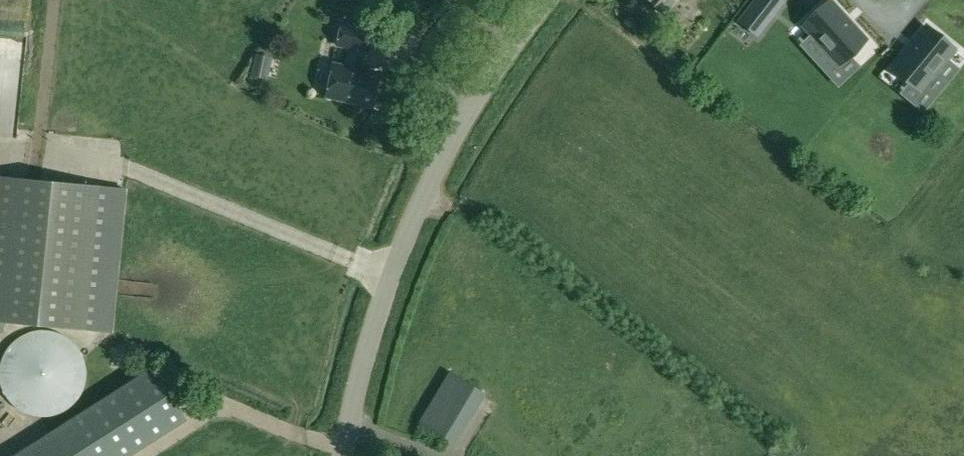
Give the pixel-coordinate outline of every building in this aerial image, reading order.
[(664,16),(679,0),(647,0),(664,16)] [(786,0),(754,0),(737,21),(758,37),(786,0)] [(847,57),(850,54),(853,51),(866,40),(831,1),(818,12),(815,15),(814,15),(811,18),(803,25),(811,34),(832,56),(839,64),(847,57)] [(373,106),(379,74),(361,70),(370,29),(341,23),(337,45),(351,47),(347,67),(333,64),(326,96),(373,106)] [(928,82),(948,58),(955,50),(946,43),(947,42),(943,40),(940,37),(926,26),(893,67),(910,81),(913,84),(913,83),(921,90),(928,82)] [(257,54),(252,76),(270,79),(274,57),(257,54)] [(17,179),(0,177),(0,332),(2,332),(3,319),(17,179)] [(100,187),(17,179),(3,319),(86,327),(111,330),(125,190),(100,187)] [(153,369),(18,455),(126,455),(185,418),(153,369)] [(487,395),(449,372),(432,400),(420,420),(457,442),(487,395)]
